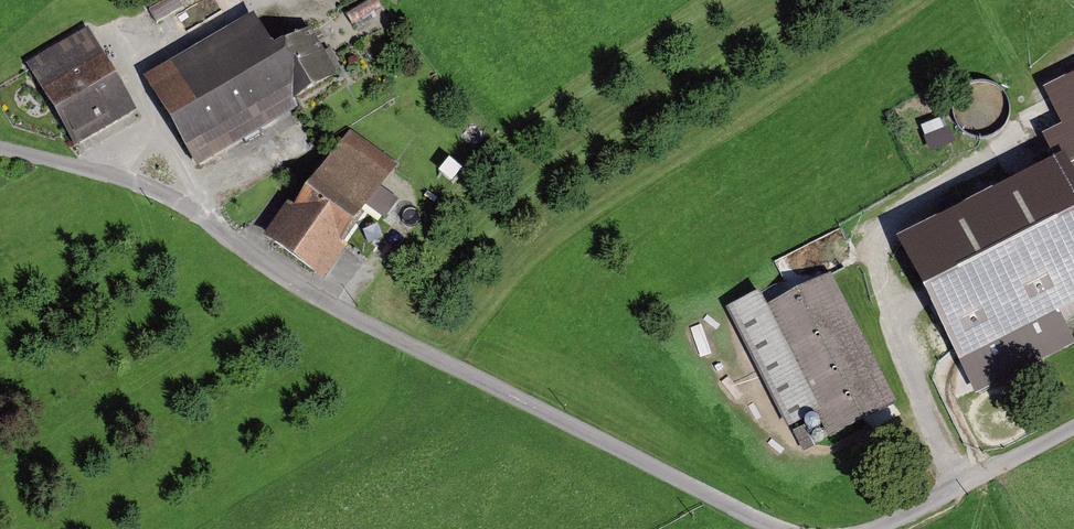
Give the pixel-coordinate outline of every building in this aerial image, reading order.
[(253,15),(144,80),(197,169),(297,110),(293,103),(265,56),(274,51),(253,15)] [(88,28),(26,64),(75,147),(137,111),(88,28)] [(274,51),(265,56),(293,103),(338,77),(310,29),(274,51)] [(897,243),(976,397),(1073,347),(1073,342),(1065,325),(1073,320),(1073,76),(1043,91),(1062,128),(1042,138),(1054,163),(897,243)] [(398,167),(351,132),(293,208),(288,204),(262,238),(322,283),(348,250),(340,244),(398,167)] [(897,405),(832,275),(767,307),(760,293),(728,308),(788,429),(818,415),(830,438),(897,405)]
